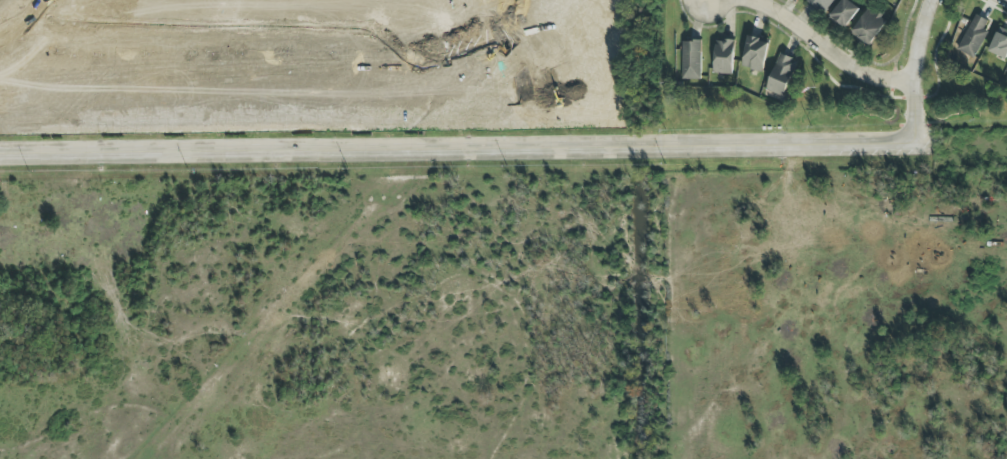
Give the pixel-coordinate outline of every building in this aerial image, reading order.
[(833,0),(808,0),(807,2),(825,13),(833,0)] [(859,8),(849,0),(841,0),(829,16),(843,28),(859,8)] [(851,32),(870,45),(887,18),(868,5),(851,32)] [(957,47),(973,56),(988,30),(983,28),(988,20),(976,13),(957,47)] [(1006,53),(1006,35),(997,31),(988,50),(1005,58),(1006,53)] [(740,66),(762,71),(770,41),(748,35),(740,66)] [(701,40),(682,39),(681,79),(700,79),(701,40)] [(713,73),(733,73),(734,40),(715,39),(713,73)] [(782,96),(798,60),(780,53),(765,88),(782,96)]
